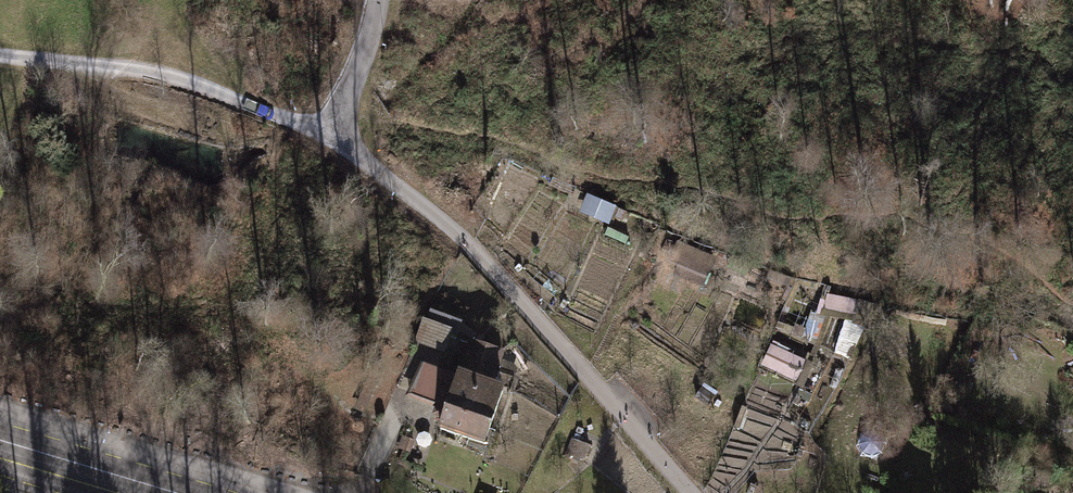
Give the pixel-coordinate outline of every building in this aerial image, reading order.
[(589,197),(584,213),(612,222),(618,207),(589,197)] [(715,260),(674,244),(664,270),(705,285),(715,260)] [(866,320),(870,304),(831,294),(827,309),(866,320)] [(462,323),(428,312),(423,329),(456,340),(462,323)] [(500,357),(469,346),(457,378),(488,390),(500,357)] [(457,378),(421,366),(409,398),(445,411),(457,378)] [(445,411),(439,429),(481,445),(500,394),(488,390),(457,378),(445,411)]
